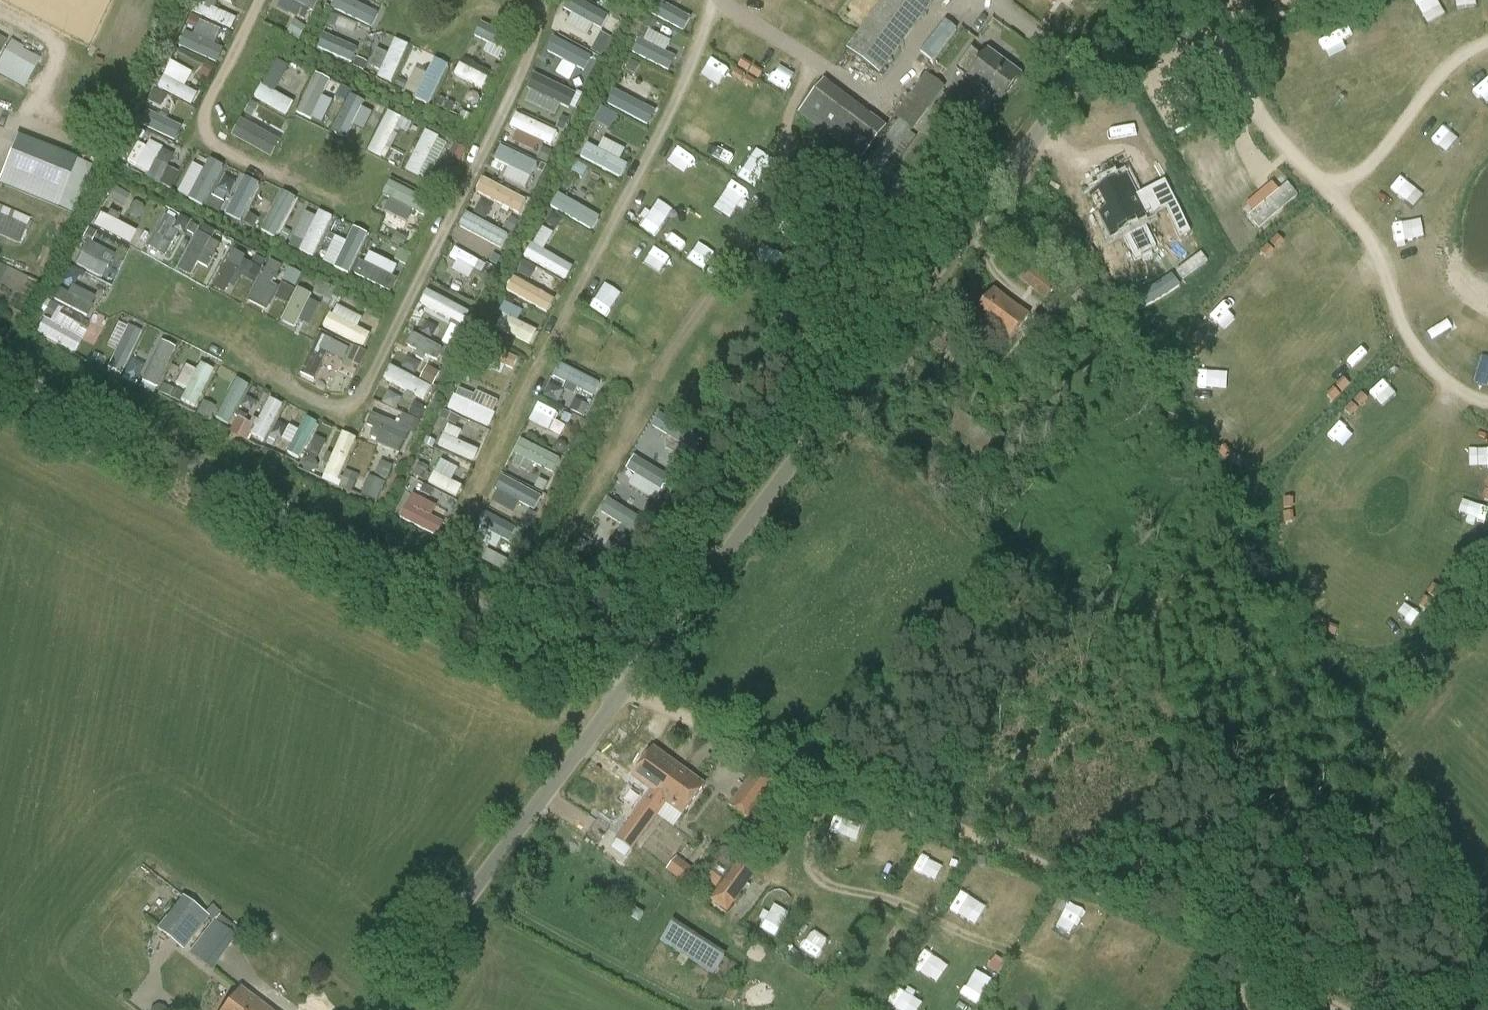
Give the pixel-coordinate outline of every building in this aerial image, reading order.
[(298,6),(308,8),(309,0),(282,0),(280,9),(296,13),(298,6)] [(330,9),(373,25),(379,10),(353,0),(333,0),(330,9)] [(598,27),(605,15),(576,0),(570,0),(565,9),(598,27)] [(650,14),(683,32),(692,16),(662,0),(657,0),(650,14)] [(848,50),(880,74),(935,0),(885,0),(848,50)] [(192,13),(232,28),(236,17),(197,2),(192,13)] [(980,39),(1016,67),(1032,47),(996,19),(980,39)] [(184,30),(177,46),(217,63),(224,47),(184,30)] [(650,30),(644,43),(637,39),(631,52),(669,72),(676,58),(664,52),(670,40),(650,30)] [(602,56),(612,37),(601,31),(591,50),(602,56)] [(324,32),(317,46),(351,64),(359,49),(324,32)] [(554,36),(545,52),(583,72),(591,55),(554,36)] [(390,38),(382,80),(397,83),(405,41),(390,38)] [(39,62),(0,40),(0,76),(24,90),(39,62)] [(957,71),(969,80),(968,81),(1001,104),(1021,76),(989,53),(985,58),(972,49),(957,71)] [(372,67),(382,69),(385,52),(376,50),(372,67)] [(429,103),(452,64),(436,55),(424,75),(417,71),(406,90),(429,103)] [(192,104),(198,94),(185,87),(193,72),(171,60),(157,86),(192,104)] [(454,75),(485,88),(490,76),(459,63),(454,75)] [(528,88),(569,108),(576,93),(535,73),(528,88)] [(313,74),(297,112),(312,118),(327,80),(313,74)] [(896,117),(913,130),(945,88),(927,75),(896,117)] [(862,162),(886,118),(818,80),(793,124),(862,162)] [(286,115),(293,103),(259,84),(253,96),(286,115)] [(613,89),(606,105),(649,125),(656,108),(613,89)] [(349,93),(334,134),(348,140),(364,98),(349,93)] [(529,93),(526,104),(556,113),(559,102),(529,93)] [(609,129),(617,116),(602,106),(594,120),(609,129)] [(363,128),(372,114),(363,109),(355,123),(363,128)] [(176,140),(183,126),(147,110),(140,124),(176,140)] [(384,160),(401,130),(405,132),(410,122),(389,110),(367,150),(384,160)] [(553,146),(559,131),(515,114),(509,129),(553,146)] [(267,150),(271,138),(236,127),(232,139),(267,150)] [(431,182),(448,139),(423,130),(407,172),(431,182)] [(37,143),(17,135),(0,178),(0,185),(17,192),(37,143)] [(142,137),(126,159),(147,173),(162,152),(142,137)] [(619,160),(624,150),(603,138),(597,148),(619,160)] [(621,179),(628,166),(586,142),(579,156),(621,179)] [(498,158),(532,176),(538,164),(504,147),(498,158)] [(208,169),(202,165),(191,185),(198,189),(193,198),(205,204),(224,167),(213,161),(208,169)] [(164,167),(158,183),(173,189),(179,173),(164,167)] [(239,221),(258,182),(244,175),(224,214),(239,221)] [(1143,224),(1150,220),(1128,177),(1088,198),(1110,241),(1122,235),(1134,258),(1155,247),(1143,224)] [(514,213),(521,200),(485,180),(478,193),(514,213)] [(1149,190),(1161,214),(1165,211),(1178,236),(1189,231),(1164,183),(1149,190)] [(109,198),(125,205),(130,194),(114,187),(109,198)] [(259,230),(274,239),(297,198),(282,189),(259,230)] [(563,190),(552,202),(588,233),(599,221),(563,190)] [(413,196),(408,194),(393,221),(399,224),(391,237),(402,243),(424,202),(414,196),(413,196)] [(31,218),(0,204),(0,237),(19,245),(31,218)] [(310,206),(292,248),(315,258),(334,216),(310,206)] [(502,249),(510,236),(467,211),(459,224),(502,249)] [(91,227),(128,245),(134,231),(97,214),(91,227)] [(186,232),(191,217),(179,214),(175,229),(186,232)] [(172,228),(176,221),(166,215),(148,247),(165,256),(178,232),(172,228)] [(333,241),(322,262),(348,275),(368,234),(352,227),(343,246),(333,241)] [(533,243),(545,248),(553,233),(542,227),(533,243)] [(205,250),(211,239),(199,232),(178,270),(191,277),(198,263),(208,269),(216,255),(205,250)] [(1275,248),(1283,241),(1278,235),(1271,242),(1275,248)] [(107,268),(94,261),(100,248),(86,240),(80,253),(81,253),(75,265),(101,278),(107,268)] [(524,256),(564,280),(573,266),(532,242),(524,256)] [(471,276),(481,260),(457,245),(447,261),(471,276)] [(1266,257),(1273,250),(1268,245),(1261,252),(1266,257)] [(248,262),(243,260),(245,256),(234,249),(213,288),(225,294),(238,270),(243,273),(248,262)] [(391,292),(397,276),(359,261),(353,276),(391,292)] [(31,295),(37,278),(0,265),(0,284),(31,295)] [(1047,300),(1058,287),(1031,266),(1020,280),(1047,300)] [(264,269),(247,301),(268,311),(279,289),(272,285),(274,281),(277,282),(280,277),(264,269)] [(547,314),(555,300),(516,277),(509,291),(547,314)] [(67,294),(59,289),(54,300),(87,317),(92,306),(91,305),(95,298),(71,286),(67,294)] [(278,320),(292,328),(311,295),(298,287),(278,320)] [(427,289),(419,303),(456,322),(463,307),(427,289)] [(1010,343),(1030,317),(994,291),(975,317),(1010,343)] [(300,321),(311,325),(318,304),(307,300),(300,321)] [(357,327),(362,317),(335,303),(323,326),(362,347),(370,333),(357,327)] [(52,321),(44,317),(37,330),(77,352),(90,330),(57,311),(52,321)] [(504,314),(497,328),(532,345),(539,330),(504,314)] [(127,326),(108,369),(124,376),(143,333),(127,326)] [(1199,345),(1202,336),(1195,333),(1192,343),(1199,345)] [(341,360),(347,348),(322,335),(316,346),(341,360)] [(410,335),(406,346),(436,356),(440,345),(410,335)] [(141,381),(158,389),(176,348),(159,340),(141,381)] [(512,369),(518,357),(499,347),(493,360),(512,369)] [(1197,358),(1198,348),(1191,348),(1190,358),(1197,358)] [(312,380),(322,360),(310,354),(300,374),(312,380)] [(199,363),(196,370),(183,365),(175,385),(185,389),(180,402),(197,409),(213,369),(199,363)] [(560,402),(565,387),(594,397),(600,378),(556,363),(544,396),(560,402)] [(423,402),(431,389),(391,364),(383,377),(423,402)] [(433,385),(439,374),(426,368),(420,379),(433,385)] [(235,378),(214,417),(229,425),(250,386),(235,378)] [(1342,392),(1349,385),(1344,380),(1337,387),(1342,392)] [(489,426),(499,401),(458,384),(448,409),(489,426)] [(1333,402),(1340,395),(1334,390),(1327,397),(1333,402)] [(397,410),(402,398),(388,391),(382,403),(397,410)] [(1360,406),(1367,399),(1362,394),(1355,401),(1360,406)] [(252,433),(267,440),(284,403),(269,396),(252,433)] [(554,430),(560,410),(536,403),(530,423),(554,430)] [(1350,416),(1357,409),(1352,404),(1345,411),(1350,416)] [(991,464),(1006,446),(958,409),(943,428),(991,464)] [(302,459),(318,421),(302,414),(290,441),(293,442),(288,453),(302,459)] [(371,436),(378,439),(376,443),(399,453),(412,430),(416,420),(403,416),(400,424),(398,425),(372,414),(367,426),(374,429),(371,436)] [(458,441),(462,430),(446,423),(437,446),(475,461),(480,449),(458,441)] [(356,473),(345,469),(358,438),(343,431),(323,477),(350,489),(356,473)] [(532,459),(557,471),(563,458),(522,440),(511,463),(527,470),(532,459)] [(1230,454),(1224,446),(1218,451),(1224,459),(1230,454)] [(655,487),(663,470),(634,455),(625,471),(655,487)] [(1241,460),(1232,457),(1229,463),(1238,467),(1241,460)] [(453,480),(459,467),(441,458),(429,483),(457,496),(463,484),(453,480)] [(496,490),(535,512),(543,496),(504,474),(496,490)] [(379,499),(384,482),(365,476),(360,494),(379,499)] [(401,521),(439,536),(444,523),(431,518),(437,503),(412,493),(401,521)] [(607,497),(586,536),(626,558),(647,519),(607,497)] [(445,522),(450,511),(438,506),(432,516),(445,522)] [(484,509),(476,523),(511,542),(519,528),(484,509)] [(1293,523),(1292,513),(1284,513),(1285,523),(1293,523)] [(1434,598),(1440,590),(1434,586),(1428,594),(1434,598)] [(1426,610),(1431,602),(1426,598),(1420,606),(1426,610)] [(1326,624),(1318,619),(1314,625),(1322,630),(1326,624)] [(1337,630),(1328,626),(1325,633),(1334,636),(1337,630)] [(864,748),(848,741),(843,752),(859,759),(864,748)] [(658,795),(678,769),(653,751),(634,778),(652,791),(658,795)] [(658,795),(652,791),(617,841),(633,852),(668,803),(684,815),(704,787),(678,769),(658,795)] [(730,808),(749,822),(775,787),(756,773),(730,808)] [(762,866),(745,853),(711,899),(728,912),(762,866)] [(667,868),(686,884),(697,872),(678,855),(667,868)] [(961,914),(969,894),(959,891),(952,910),(961,914)] [(183,950),(209,918),(183,897),(157,930),(183,950)] [(671,924),(661,939),(713,974),(723,959),(671,924)] [(219,960),(197,943),(189,953),(211,971),(219,960)] [(240,989),(225,1009),(267,1009),(240,989)]
